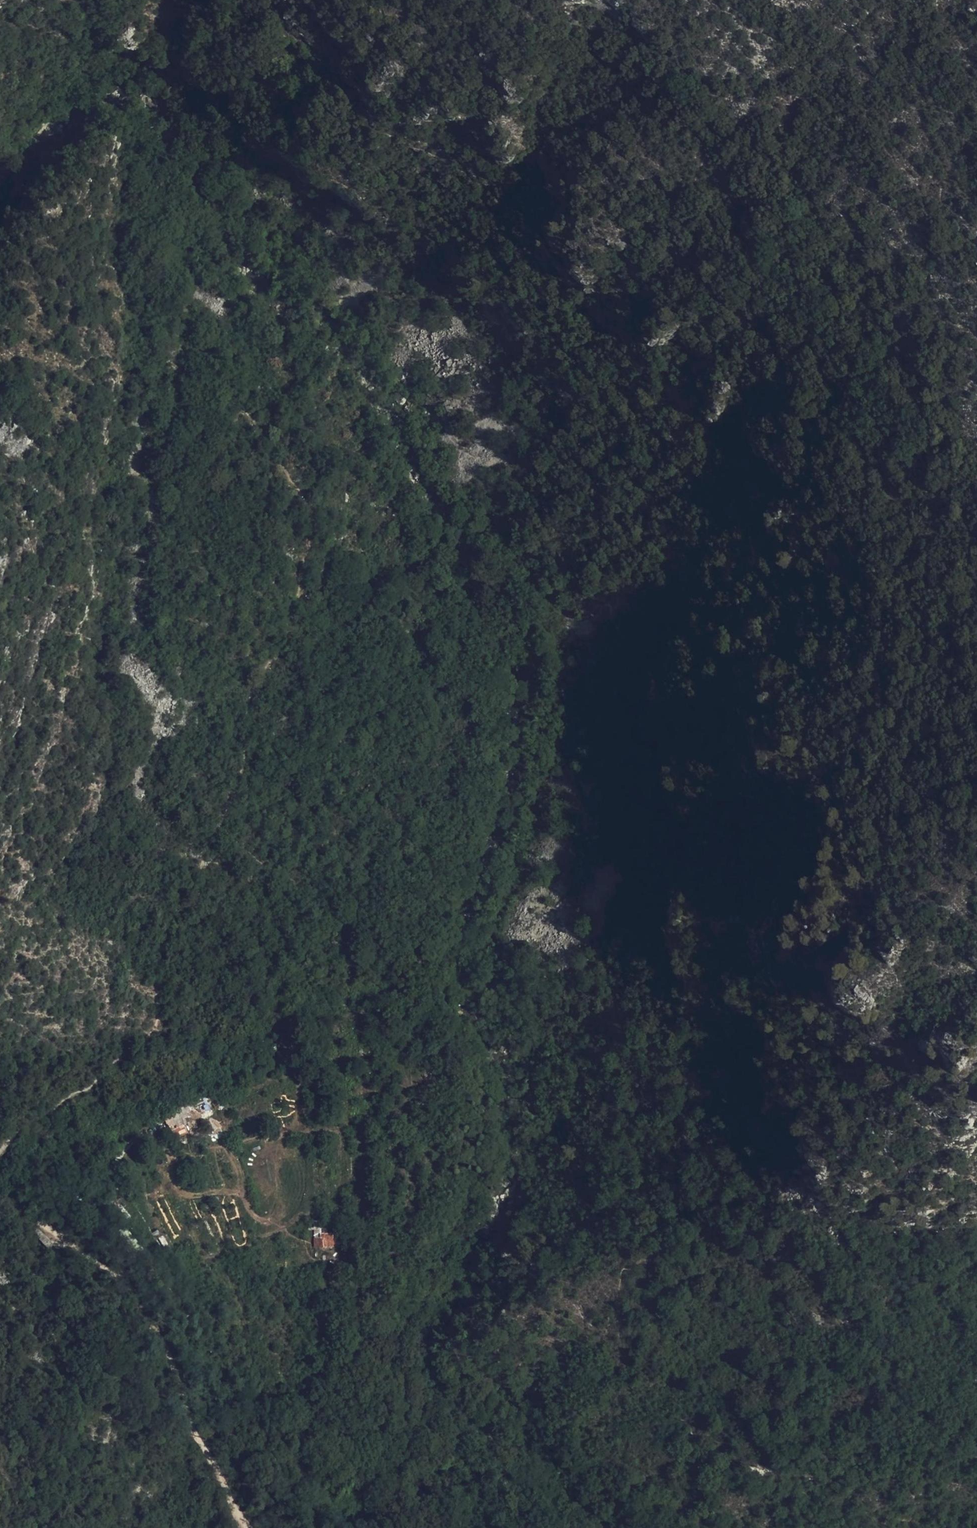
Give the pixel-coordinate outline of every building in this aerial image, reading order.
[(163,1114),(171,1132),(186,1126),(183,1119),(189,1117),(187,1113),(193,1110),(190,1101),(163,1114)] [(315,1241),(326,1239),(323,1221),(313,1222),(315,1241)] [(54,1246),(42,1230),(38,1234),(50,1250),(54,1246)]
